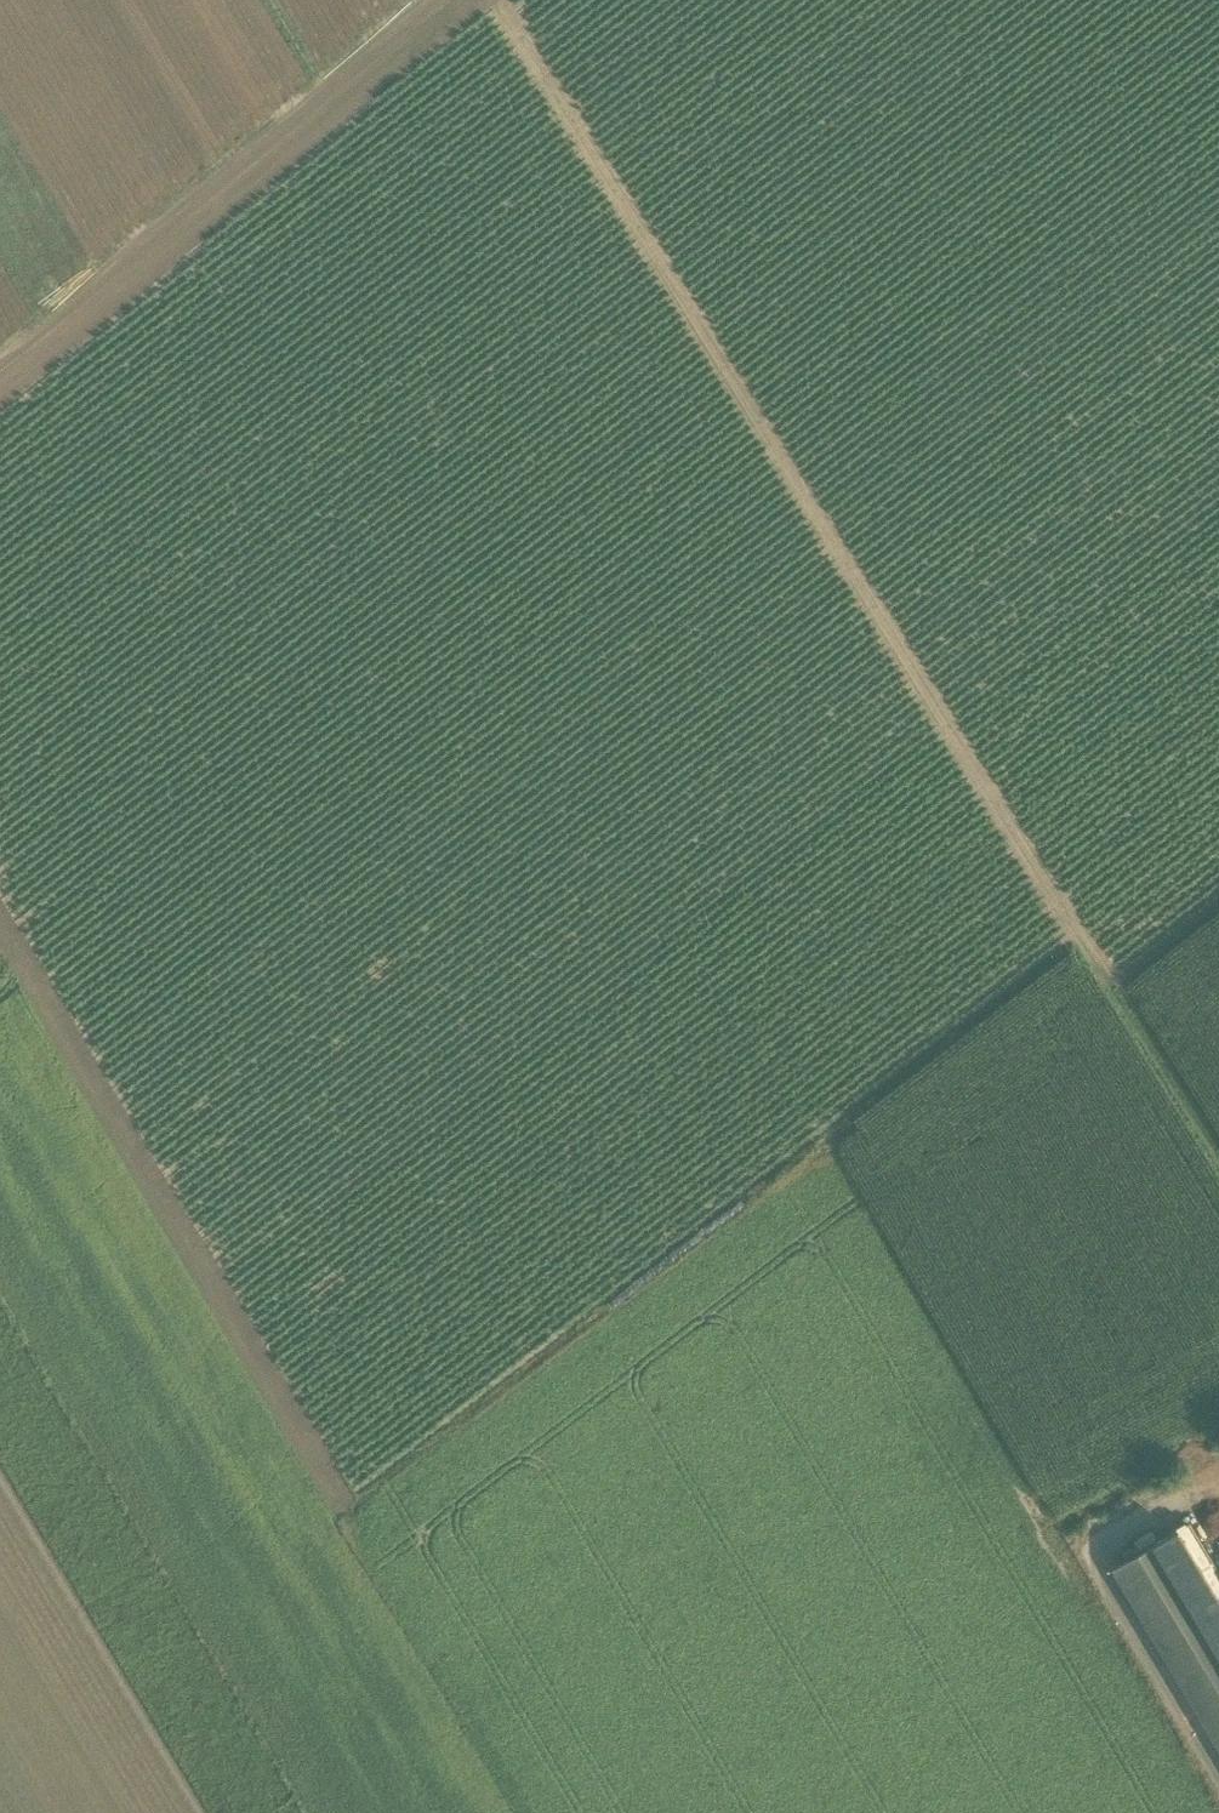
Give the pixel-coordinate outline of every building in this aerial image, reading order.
[(1164,1539),(1113,1569),(1218,1749),(1218,1633),(1164,1539)]
